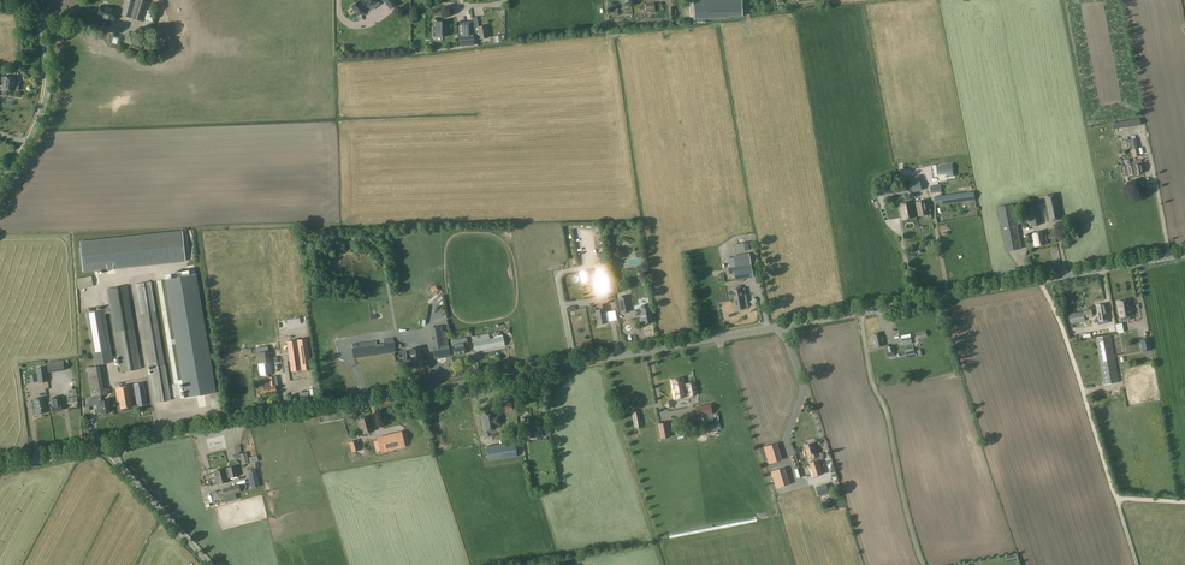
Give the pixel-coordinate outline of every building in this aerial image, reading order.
[(131,18),(135,2),(129,0),(126,0),(122,15),(131,18)] [(135,2),(131,18),(144,22),(149,2),(143,0),(136,0),(135,2)] [(394,0),(384,0),(391,9),(397,4),(394,0)] [(696,21),(743,19),(743,0),(695,0),(696,21)] [(358,1),(351,6),(358,16),(365,10),(364,9),(366,7),(363,2),(360,4),(358,1)] [(654,1),(645,2),(645,3),(645,4),(646,9),(646,12),(650,12),(650,13),(655,12),(654,3),(654,1)] [(101,5),(98,17),(104,19),(108,20),(107,20),(114,22),(117,9),(101,5)] [(486,25),(478,26),(476,17),(472,18),(477,39),(488,38),(486,25)] [(447,22),(434,22),(434,26),(433,26),(433,31),(434,31),(434,36),(447,36),(447,22)] [(458,35),(459,46),(474,45),(473,34),(472,34),(471,22),(459,23),(460,34),(458,35)] [(166,51),(164,41),(157,43),(159,52),(166,51)] [(130,43),(128,49),(138,52),(140,45),(130,43)] [(0,86),(3,86),(3,90),(14,91),(14,90),(18,90),(18,82),(15,82),(15,78),(4,77),(1,77),(1,74),(0,74),(0,86)] [(1134,137),(1132,138),(1129,126),(1123,128),(1125,135),(1117,137),(1119,144),(1122,143),(1123,148),(1135,145),(1134,137)] [(1137,161),(1138,164),(1134,165),(1136,174),(1143,173),(1140,160),(1137,161)] [(938,172),(947,170),(947,174),(953,173),(953,169),(951,162),(936,164),(938,172)] [(1136,174),(1134,165),(1124,167),(1126,177),(1136,174)] [(919,175),(914,176),(917,191),(922,190),(919,175)] [(895,184),(884,186),(885,194),(901,192),(900,185),(896,186),(895,186),(895,184)] [(936,205),(946,204),(958,202),(975,200),(974,191),(934,196),(936,205)] [(1045,196),(1050,222),(1061,220),(1056,193),(1045,196)] [(929,214),(927,200),(916,202),(918,216),(929,214)] [(900,204),(903,219),(915,217),(912,201),(900,204)] [(997,207),(1006,252),(1022,249),(1013,204),(997,207)] [(1027,205),(1027,225),(1037,225),(1036,204),(1027,205)] [(185,261),(182,231),(80,242),(84,272),(185,261)] [(1046,244),(1043,231),(1034,233),(1036,246),(1046,244)] [(737,252),(749,250),(748,242),(735,244),(737,252)] [(751,264),(749,253),(733,256),(735,267),(751,264)] [(752,267),(733,270),(735,281),(754,278),(752,267)] [(196,274),(189,275),(189,271),(171,274),(172,278),(166,279),(186,398),(216,392),(196,274)] [(589,280),(588,271),(581,272),(583,282),(589,280)] [(599,291),(611,289),(607,271),(602,272),(596,273),(599,291)] [(99,276),(77,278),(77,283),(80,282),(80,285),(99,283),(99,276)] [(618,277),(611,278),(613,285),(620,284),(618,277)] [(171,400),(164,360),(151,281),(136,284),(156,403),(171,400)] [(827,285),(829,291),(838,288),(836,282),(827,285)] [(732,291),(728,291),(729,298),(733,298),(742,296),(746,295),(745,288),(741,288),(741,285),(735,286),(736,289),(732,290),(732,291)] [(135,328),(127,286),(107,289),(114,331),(135,328)] [(746,295),(742,296),(733,298),(736,310),(745,309),(744,304),(747,304),(746,295)] [(627,296),(619,297),(619,299),(621,312),(621,313),(630,312),(627,296)] [(1129,300),(1117,302),(1120,317),(1132,315),(1129,300)] [(1099,321),(1108,319),(1105,304),(1096,305),(1099,321)] [(600,310),(595,310),(598,324),(606,322),(606,321),(616,319),(615,311),(614,311),(605,312),(604,309),(606,309),(605,305),(599,306),(600,310)] [(642,324),(652,322),(650,306),(640,308),(640,309),(634,310),(635,315),(641,314),(642,324)] [(104,309),(85,312),(94,365),(113,362),(104,309)] [(1092,309),(1085,311),(1083,311),(1085,318),(1093,317),(1092,309)] [(1085,318),(1083,311),(1066,315),(1068,324),(1085,321),(1085,318)] [(442,326),(432,328),(435,347),(433,348),(434,357),(435,357),(436,359),(437,359),(437,357),(450,355),(449,346),(449,345),(448,343),(446,331),(443,331),(442,326)] [(135,328),(114,331),(121,372),(141,369),(135,328)] [(913,333),(914,337),(917,337),(918,339),(927,337),(926,330),(913,333)] [(884,345),(881,332),(872,335),(876,348),(884,345)] [(901,335),(903,342),(912,340),(911,333),(901,335)] [(485,339),(484,334),(472,337),(475,351),(505,346),(503,336),(485,339)] [(1119,382),(1111,335),(1096,338),(1105,385),(1119,382)] [(297,340),(287,341),(292,371),(301,370),(302,370),(311,368),(307,338),(297,340)] [(466,338),(452,340),(453,345),(454,345),(456,355),(465,353),(465,349),(468,348),(466,338)] [(1149,339),(1141,340),(1143,351),(1151,350),(1149,339)] [(376,345),(353,348),(354,358),(396,352),(394,342),(384,343),(384,344),(376,345)] [(895,355),(894,351),(892,345),(885,347),(886,353),(888,357),(895,355)] [(423,361),(420,347),(409,349),(411,363),(423,361)] [(904,349),(905,355),(915,353),(913,347),(904,349)] [(268,351),(257,352),(258,361),(269,359),(268,351)] [(271,374),(269,359),(258,361),(260,376),(261,376),(268,375),(271,374)] [(1145,363),(1121,368),(1119,377),(1122,379),(1127,405),(1153,399),(1154,393),(1151,396),(1150,390),(1137,388),(1135,390),(1131,386),(1131,391),(1129,383),(1126,386),(1128,388),(1125,388),(1124,382),(1124,381),(1132,380),(1132,379),(1133,373),(1140,371),(1139,366),(1143,370),(1145,368),(1150,369),(1150,366),(1152,366),(1152,362),(1149,362),(1148,366),(1145,363)] [(100,388),(98,365),(87,367),(91,395),(106,394),(105,387),(100,388)] [(39,382),(47,381),(45,367),(37,369),(39,382)] [(910,371),(900,373),(901,379),(911,378),(910,371)] [(270,381),(263,382),(263,387),(264,393),(276,391),(279,391),(276,376),(274,377),(269,377),(270,381)] [(682,379),(672,381),(675,398),(686,396),(685,391),(688,390),(689,396),(696,394),(694,383),(687,384),(687,386),(684,387),(682,379)] [(554,380),(543,382),(542,382),(543,389),(555,386),(554,380)] [(133,384),(137,406),(147,404),(143,382),(133,384)] [(117,387),(121,408),(132,407),(129,385),(117,387)] [(47,412),(44,397),(34,399),(36,414),(47,412)] [(57,397),(50,398),(52,412),(62,410),(60,398),(57,398),(57,397)] [(108,399),(101,401),(100,397),(92,398),(93,406),(96,405),(98,413),(101,413),(101,414),(110,412),(108,399)] [(702,405),(695,407),(697,417),(699,416),(700,424),(708,422),(706,415),(710,415),(712,414),(711,405),(710,404),(702,405)] [(635,427),(642,425),(639,412),(633,413),(635,427)] [(494,413),(482,415),(485,430),(496,428),(496,425),(501,424),(499,415),(494,416),(494,413)] [(373,431),(369,416),(358,419),(362,434),(373,431)] [(537,432),(537,436),(547,435),(544,420),(535,421),(536,427),(533,427),(532,425),(526,426),(528,438),(534,437),(533,433),(537,432)] [(658,424),(660,439),(671,437),(668,422),(658,424)] [(773,442),(771,438),(768,439),(767,435),(763,437),(765,444),(773,442)] [(390,451),(387,436),(377,438),(381,453),(390,451)] [(357,440),(349,442),(352,452),(360,450),(357,440)] [(515,443),(486,447),(488,461),(517,456),(515,443)] [(816,452),(813,443),(805,446),(808,455),(811,454),(813,461),(809,463),(814,477),(823,474),(819,460),(818,457),(816,452)] [(765,447),(770,463),(780,460),(775,444),(765,447)] [(246,452),(239,453),(241,458),(242,465),(249,463),(246,452)] [(225,469),(225,468),(223,469),(224,475),(226,474),(227,478),(230,477),(237,476),(235,466),(227,468),(227,469),(225,470),(225,469)] [(783,468),(772,471),(777,488),(788,485),(783,468)] [(224,475),(223,469),(214,471),(217,484),(227,481),(227,478),(226,474),(224,475)] [(248,471),(251,488),(260,486),(256,469),(248,471)] [(224,496),(223,491),(216,492),(216,491),(211,492),(213,501),(223,499),(223,496),(224,496)] [(224,496),(223,496),(223,499),(225,503),(237,499),(235,493),(224,496)]
